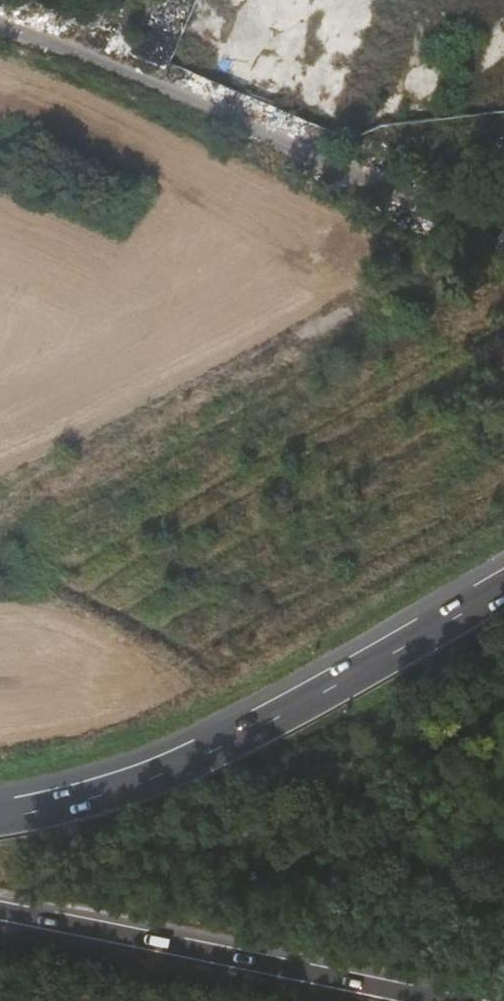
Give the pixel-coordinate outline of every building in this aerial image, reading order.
[(378,11),(340,113),(375,125),(412,23),(378,11)]
